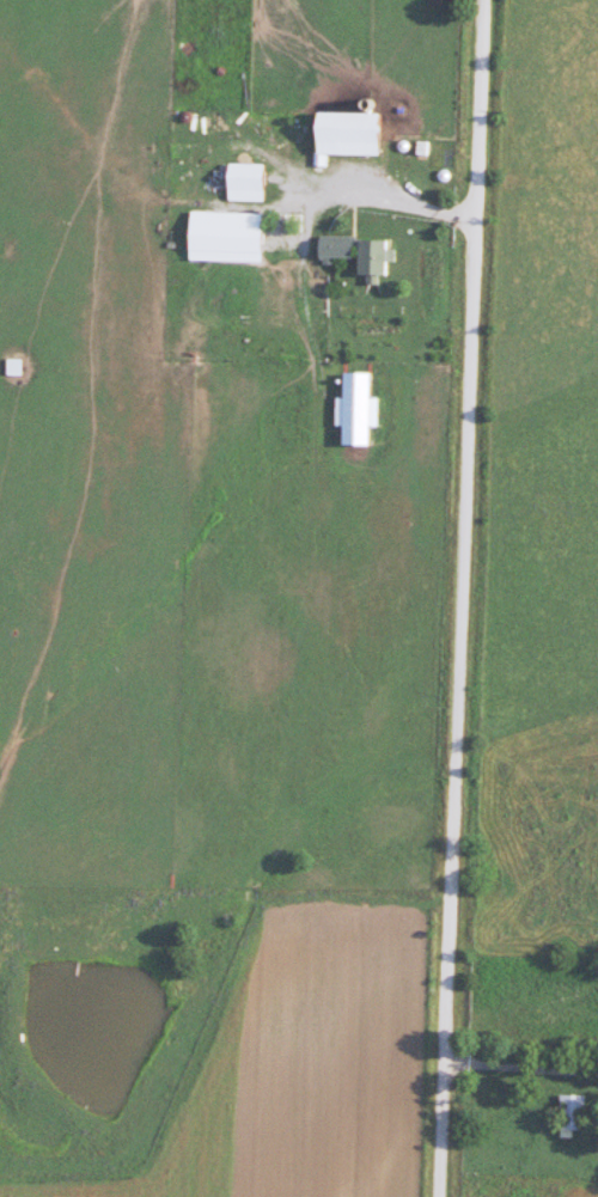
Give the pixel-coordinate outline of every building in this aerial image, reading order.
[(187,49),(198,60),(208,49),(197,39),(187,49)] [(238,133),(238,112),(225,112),(225,133),(238,133)] [(325,112),(324,165),(335,166),(335,154),(398,156),(399,114),(325,112)] [(277,164),(239,164),(239,202),(277,202),(277,164)] [(392,240),(355,240),(355,276),(367,276),(367,282),(380,282),(380,275),(392,275),(392,240)] [(30,359),(14,359),(14,374),(30,374),(30,359)] [(560,1138),(574,1138),(574,1131),(587,1131),(587,1095),(560,1095),(560,1138)]
